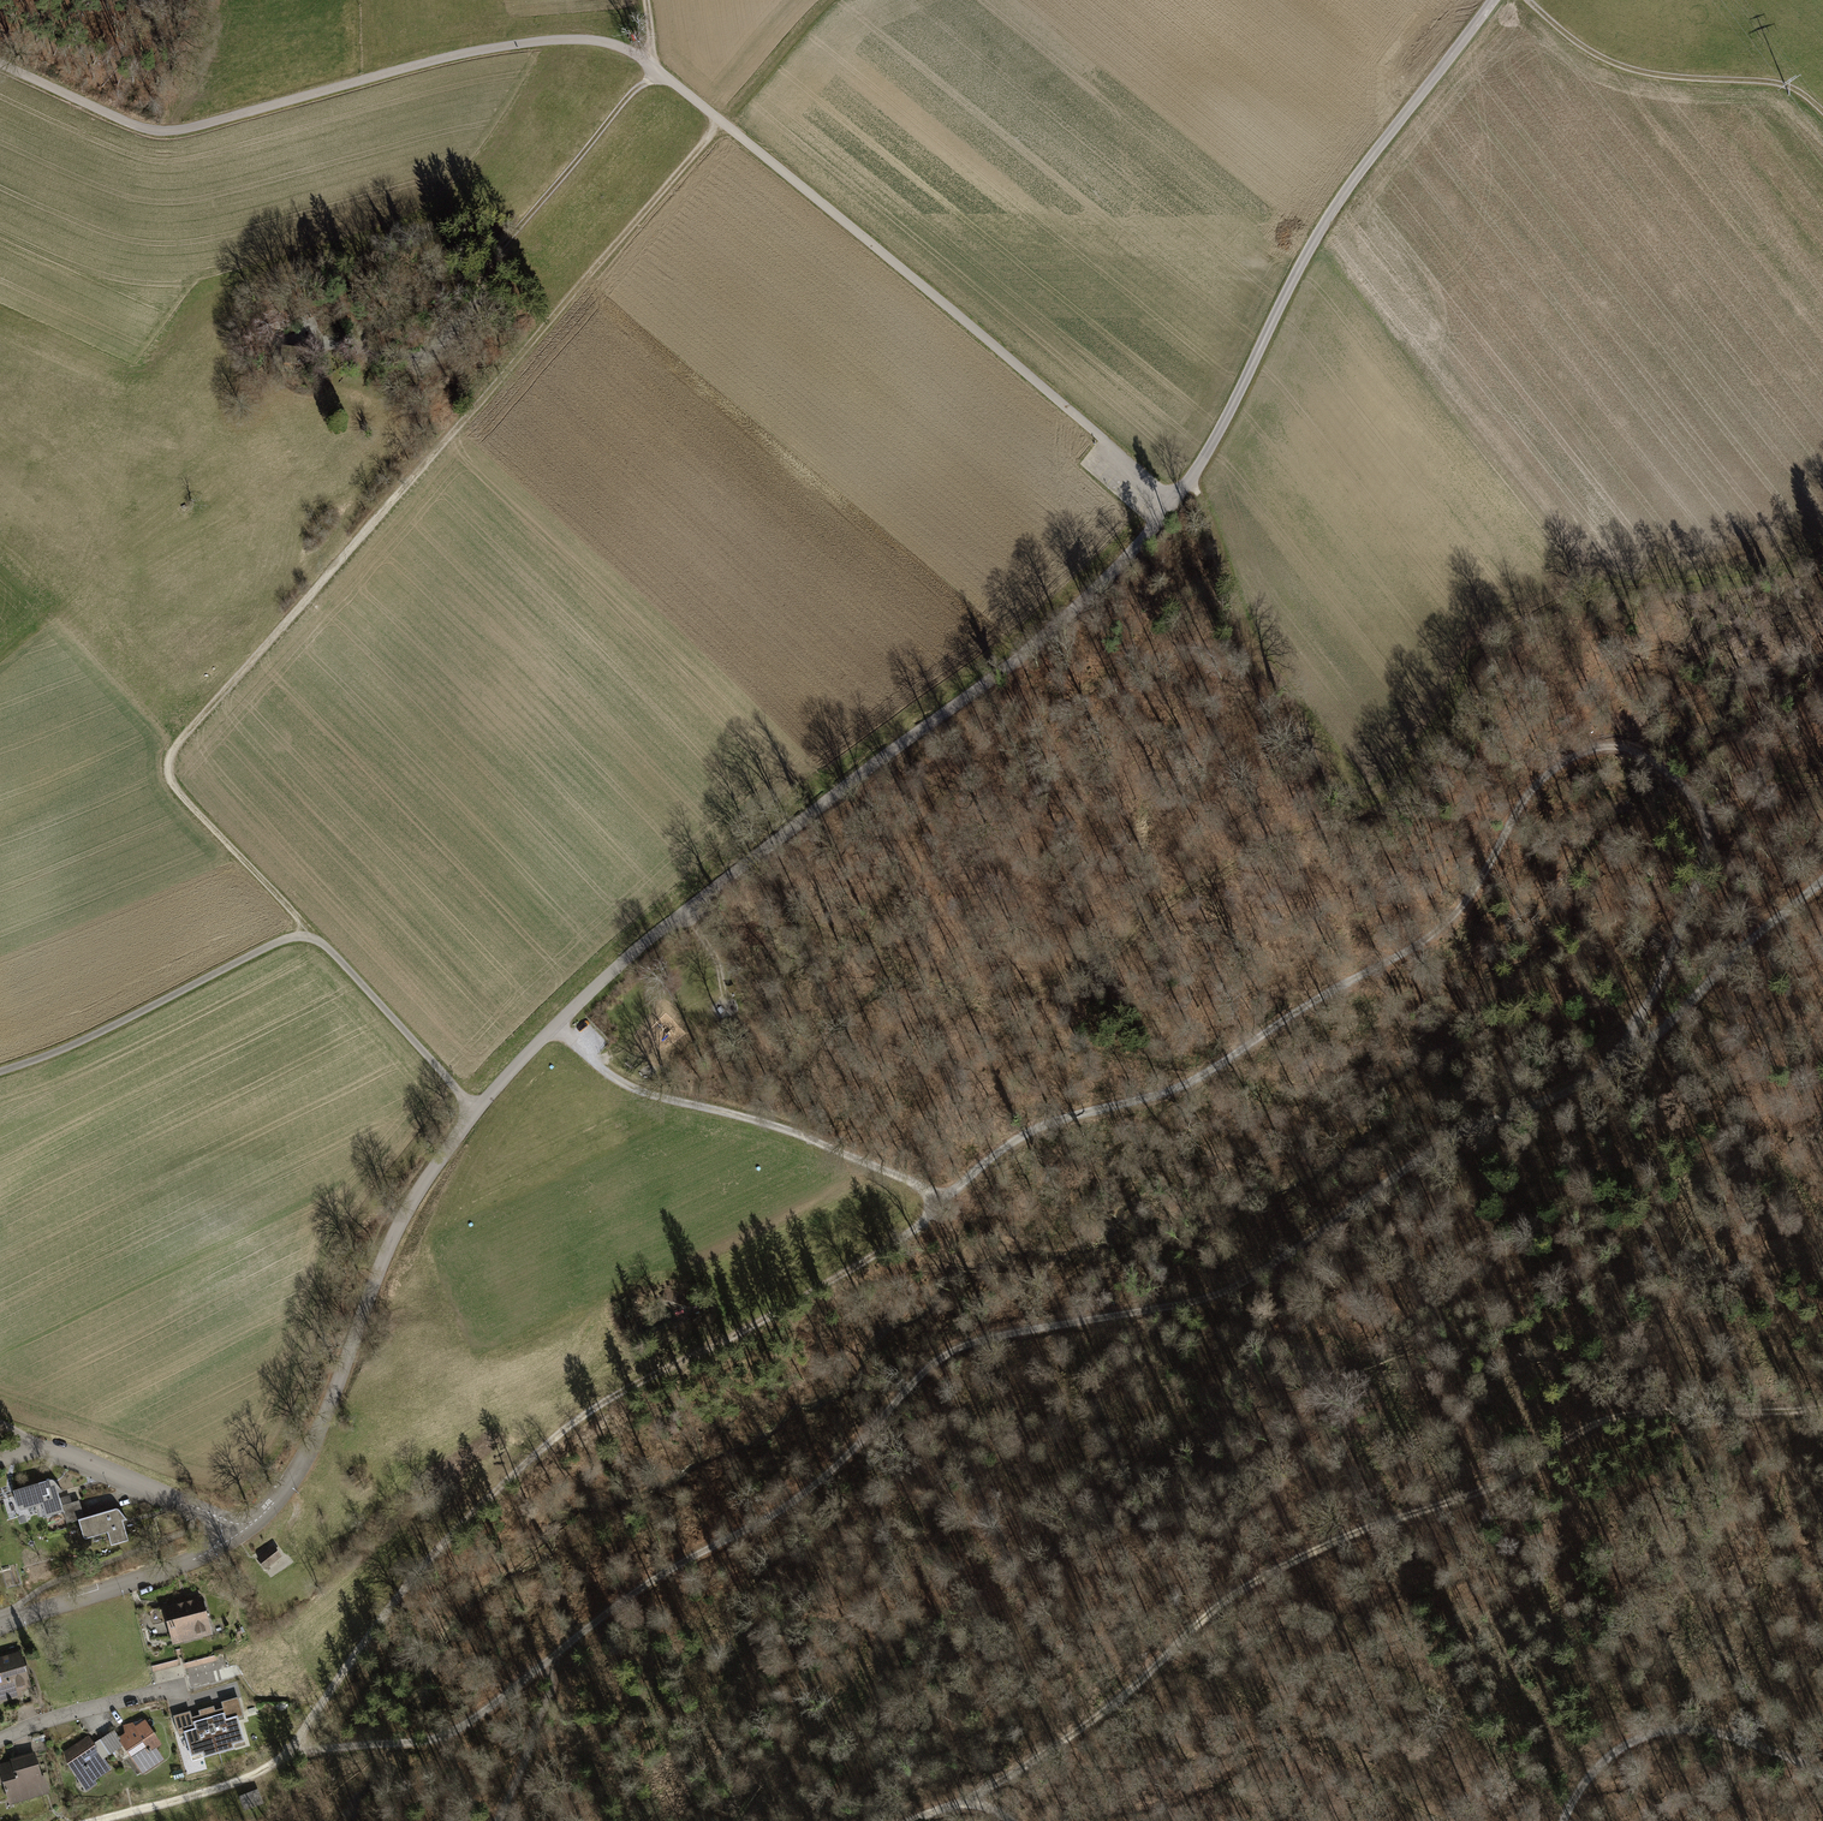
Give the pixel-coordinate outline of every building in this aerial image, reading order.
[(62,1510),(53,1478),(12,1490),(18,1509),(42,1502),(46,1515),(62,1510)] [(118,1507),(78,1519),(84,1539),(107,1532),(111,1546),(129,1540),(118,1507)] [(265,1568),(282,1555),(274,1545),(257,1558),(265,1568)] [(200,1600),(162,1611),(172,1646),(210,1635),(200,1600)] [(246,1650),(227,1655),(231,1669),(250,1664),(246,1650)] [(0,1660),(0,1702),(19,1696),(15,1686),(25,1682),(16,1655),(0,1660)] [(225,1713),(193,1722),(195,1729),(183,1732),(192,1764),(248,1748),(239,1717),(227,1720),(225,1713)] [(143,1721),(116,1740),(137,1772),(165,1753),(143,1721)] [(107,1765),(85,1739),(63,1757),(85,1784),(107,1765)] [(12,1762),(14,1768),(1,1772),(10,1802),(41,1793),(37,1780),(41,1779),(34,1755),(12,1762)] [(257,1789),(240,1796),(245,1809),(262,1802),(257,1789)]
